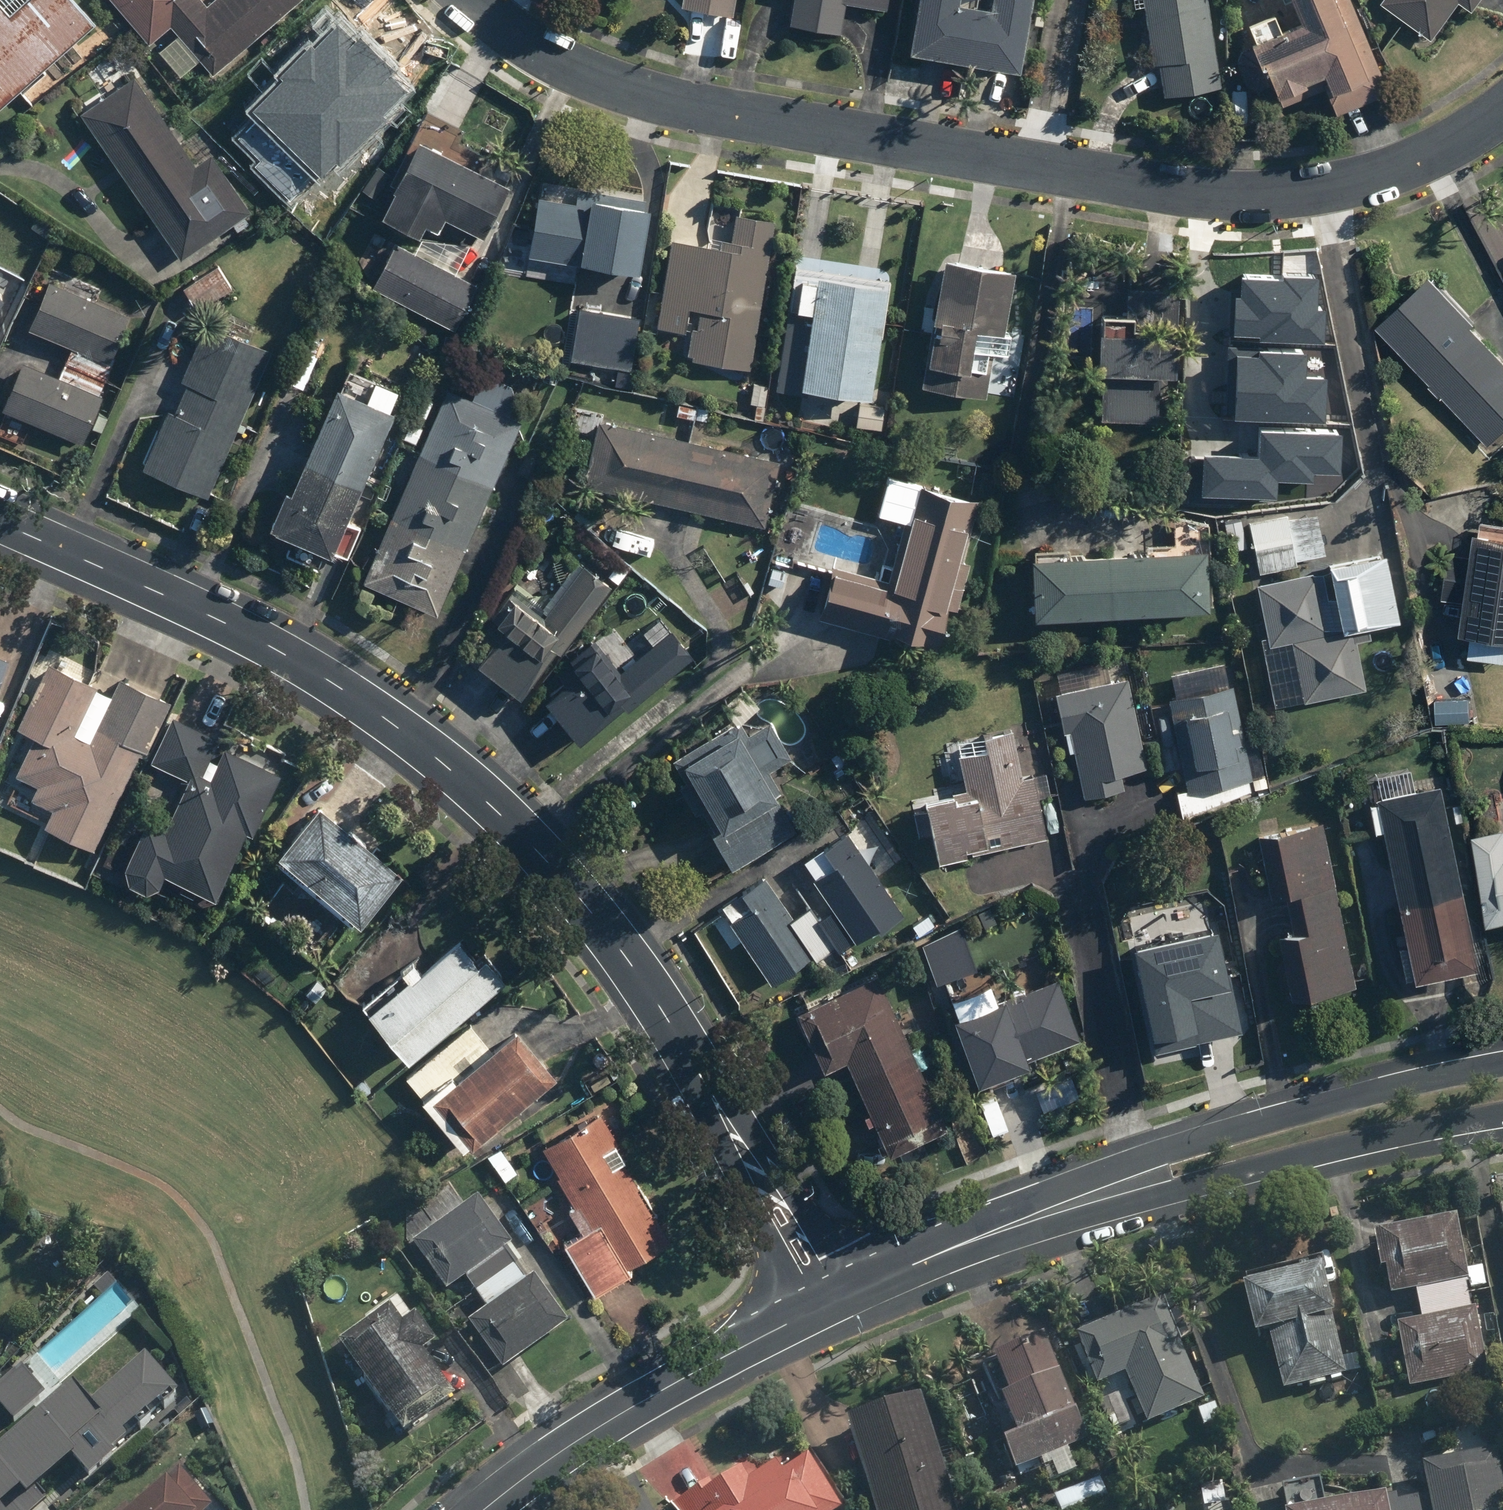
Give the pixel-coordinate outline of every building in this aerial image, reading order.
[(97,21),(78,0),(25,0),(10,14),(0,2),(0,108),(97,21)] [(149,43),(171,24),(213,74),(302,0),(209,0),(208,1),(206,0),(113,0),(149,43)] [(682,6),(735,15),(737,0),(683,0),(682,6)] [(790,23),(841,31),(847,1),(888,8),(889,0),(794,0),(790,23)] [(910,50),(1021,68),(1033,0),(992,0),(992,4),(969,0),(919,0),(910,50)] [(1222,85),(1209,0),(1134,0),(1135,6),(1145,4),(1160,95),(1222,85)] [(1353,0),(1290,0),(1299,20),(1253,39),(1255,44),(1242,50),(1238,60),(1248,83),(1259,88),(1271,83),(1274,92),(1320,73),(1337,113),(1391,91),(1353,0)] [(1379,2),(1431,39),(1459,1),(1472,10),(1480,0),(1381,0),(1379,2)] [(262,120),(246,135),(299,192),(332,162),(337,167),(417,93),(343,13),(274,77),(280,83),(252,109),(262,120)] [(744,21),(726,17),(720,46),(738,50),(744,21)] [(135,75),(81,112),(182,257),(252,209),(211,151),(195,162),(135,75)] [(511,182),(420,136),(381,213),(421,233),(427,221),(439,228),(446,214),(484,234),(511,182)] [(591,204),(538,195),(529,251),(641,270),(651,205),(592,195),(591,204)] [(722,245),(673,237),(659,327),(692,332),(688,357),(751,367),(775,219),(736,213),(732,239),(723,238),(722,245)] [(395,241),(372,286),(455,328),(478,282),(395,241)] [(945,256),(922,384),(987,396),(995,350),(1001,351),(1016,268),(945,256)] [(218,262),(181,285),(197,310),(234,287),(218,262)] [(803,385),(872,395),(889,283),(795,269),(777,388),(802,392),(803,385)] [(26,284),(0,272),(0,339),(26,284)] [(605,274),(585,272),(582,301),(602,303),(605,274)] [(1379,324),(1492,442),(1502,431),(1502,352),(1430,276),(1379,324)] [(132,314),(50,279),(29,327),(72,346),(59,375),(23,360),(3,408),(83,442),(104,395),(100,393),(117,355),(114,354),(132,314)] [(1235,279),(1233,336),(1256,337),(1256,343),(1324,346),(1326,310),(1315,309),(1316,283),(1235,279)] [(1104,314),(1101,418),(1160,420),(1161,371),(1178,372),(1180,288),(1128,287),(1127,315),(1104,314)] [(640,316),(580,306),(572,358),(631,368),(640,316)] [(210,496),(272,350),(206,322),(182,379),(187,381),(175,411),(169,409),(144,468),(210,496)] [(1240,355),(1239,419),(1327,420),(1327,375),(1307,375),(1307,356),(1240,355)] [(365,580),(438,612),(522,421),(510,415),(517,399),(511,384),(483,371),(471,398),(448,389),(365,580)] [(269,526),(332,553),(396,409),(338,384),(293,489),(286,486),(269,526)] [(884,403),(859,403),(859,427),(884,427),(884,403)] [(783,460),(599,417),(584,484),(768,526),(783,460)] [(1203,462),(1201,496),(1276,499),(1277,483),(1315,484),(1315,477),(1344,479),(1346,439),(1267,436),(1266,465),(1203,462)] [(962,560),(980,499),(919,481),(890,579),(835,563),(819,615),(935,649),(948,605),(958,608),(972,563),(962,560)] [(1250,519),(1260,571),(1298,564),(1297,558),(1327,553),(1318,510),(1289,516),(1288,511),(1250,519)] [(1466,629),(1477,631),(1473,655),(1502,660),(1502,530),(1482,527),(1478,555),(1452,551),(1445,596),(1471,600),(1466,629)] [(1208,546),(1032,555),(1035,616),(1211,607),(1208,546)] [(1306,699),(1367,688),(1355,627),(1400,619),(1387,550),(1329,561),(1330,567),(1258,581),(1269,643),(1294,638),(1306,699)] [(557,648),(562,651),(612,585),(584,564),(545,616),(511,591),(482,630),(494,640),(478,661),(522,694),(557,648)] [(546,697),(579,739),(625,704),(628,707),(671,674),(637,630),(605,654),(594,639),(556,668),(566,682),(546,697)] [(10,659),(0,655),(0,682),(10,659)] [(44,826),(95,849),(141,749),(147,751),(171,700),(121,676),(113,693),(48,663),(19,727),(34,734),(16,773),(38,784),(32,797),(53,807),(44,826)] [(1072,729),(1084,796),(1125,789),(1122,771),(1146,767),(1129,677),(1056,691),(1064,731),(1072,729)] [(1234,683),(1168,697),(1188,788),(1177,790),(1183,816),(1252,788),(1250,777),(1254,777),(1234,683)] [(165,872),(217,895),(247,830),(254,834),(283,772),(226,746),(220,760),(211,756),(221,736),(173,714),(151,760),(190,778),(166,828),(149,820),(126,868),(129,882),(145,889),(160,883),(165,872)] [(740,718),(672,758),(686,780),(680,783),(697,811),(700,810),(733,866),(799,828),(778,792),(782,789),(771,770),(792,758),(770,721),(749,733),(740,718)] [(967,788),(912,799),(919,836),(934,833),(939,858),(1047,836),(1034,774),(1023,776),(1013,727),(984,733),(987,749),(960,754),(967,788)] [(1378,797),(1414,978),(1477,966),(1440,785),(1378,797)] [(403,870),(321,801),(278,852),(361,920),(403,870)] [(1291,996),(1357,983),(1324,820),(1258,834),(1271,895),(1285,892),(1293,931),(1278,934),(1291,996)] [(1478,833),(1494,921),(1502,919),(1502,828),(1478,833)] [(905,914),(848,831),(825,847),(836,863),(814,878),(834,907),(819,917),(811,906),(795,917),(767,876),(743,892),(753,907),(731,922),(773,983),(814,955),(817,959),(837,946),(841,952),(879,926),(882,930),(905,914)] [(1134,951),(1157,1053),(1252,1032),(1229,930),(1134,951)] [(371,1012),(410,1058),(507,978),(486,953),(478,960),(461,938),(371,1012)] [(948,1124),(879,974),(798,1011),(825,1071),(848,1061),(889,1151),(948,1124)] [(1058,978),(954,1016),(979,1082),(1030,1063),(1028,1056),(1080,1037),(1058,978)] [(558,1075),(518,1028),(493,1048),(473,1025),(408,1079),(467,1150),(558,1075)] [(1072,1073),(1036,1086),(1043,1106),(1079,1093),(1072,1073)] [(615,1100),(542,1143),(590,1224),(563,1240),(594,1292),(632,1270),(627,1263),(671,1238),(615,1143),(634,1132),(615,1100)] [(477,1196),(414,1240),(449,1290),(466,1278),(487,1307),(468,1320),(503,1369),(569,1322),(534,1272),(524,1279),(504,1251),(512,1245),(477,1196)] [(1490,1372),(1457,1215),(1377,1231),(1391,1296),(1416,1290),(1422,1319),(1397,1324),(1410,1388),(1490,1372)] [(1283,1389),(1346,1374),(1319,1258),(1241,1276),(1254,1335),(1269,1332),(1283,1389)] [(1146,1423),(1204,1399),(1163,1301),(1077,1337),(1097,1387),(1126,1375),(1146,1423)] [(389,1306),(337,1343),(404,1435),(455,1397),(424,1354),(437,1345),(416,1316),(403,1325),(389,1306)] [(1003,1442),(1015,1471),(1089,1441),(1045,1336),(995,1357),(1010,1393),(1001,1396),(1018,1435),(1003,1442)] [(73,1380),(0,1442),(0,1509),(26,1509),(80,1463),(89,1474),(181,1396),(147,1356),(93,1403),(73,1380)] [(25,1371),(0,1394),(0,1404),(16,1421),(46,1394),(25,1371)] [(846,1434),(870,1509),(952,1509),(921,1410),(846,1434)] [(1498,1449),(1423,1464),(1429,1494),(1398,1500),(1396,1493),(1388,1495),(1387,1491),(1295,1509),(1502,1509),(1502,1472),(1498,1449)] [(842,1508),(808,1456),(784,1472),(777,1461),(750,1478),(743,1467),(702,1493),(699,1489),(675,1505),(680,1509),(839,1509),(842,1508)] [(180,1467),(130,1509),(206,1509),(213,1505),(180,1467)] [(1054,1495),(1059,1509),(1111,1509),(1113,1509),(1101,1479),(1054,1495)]
